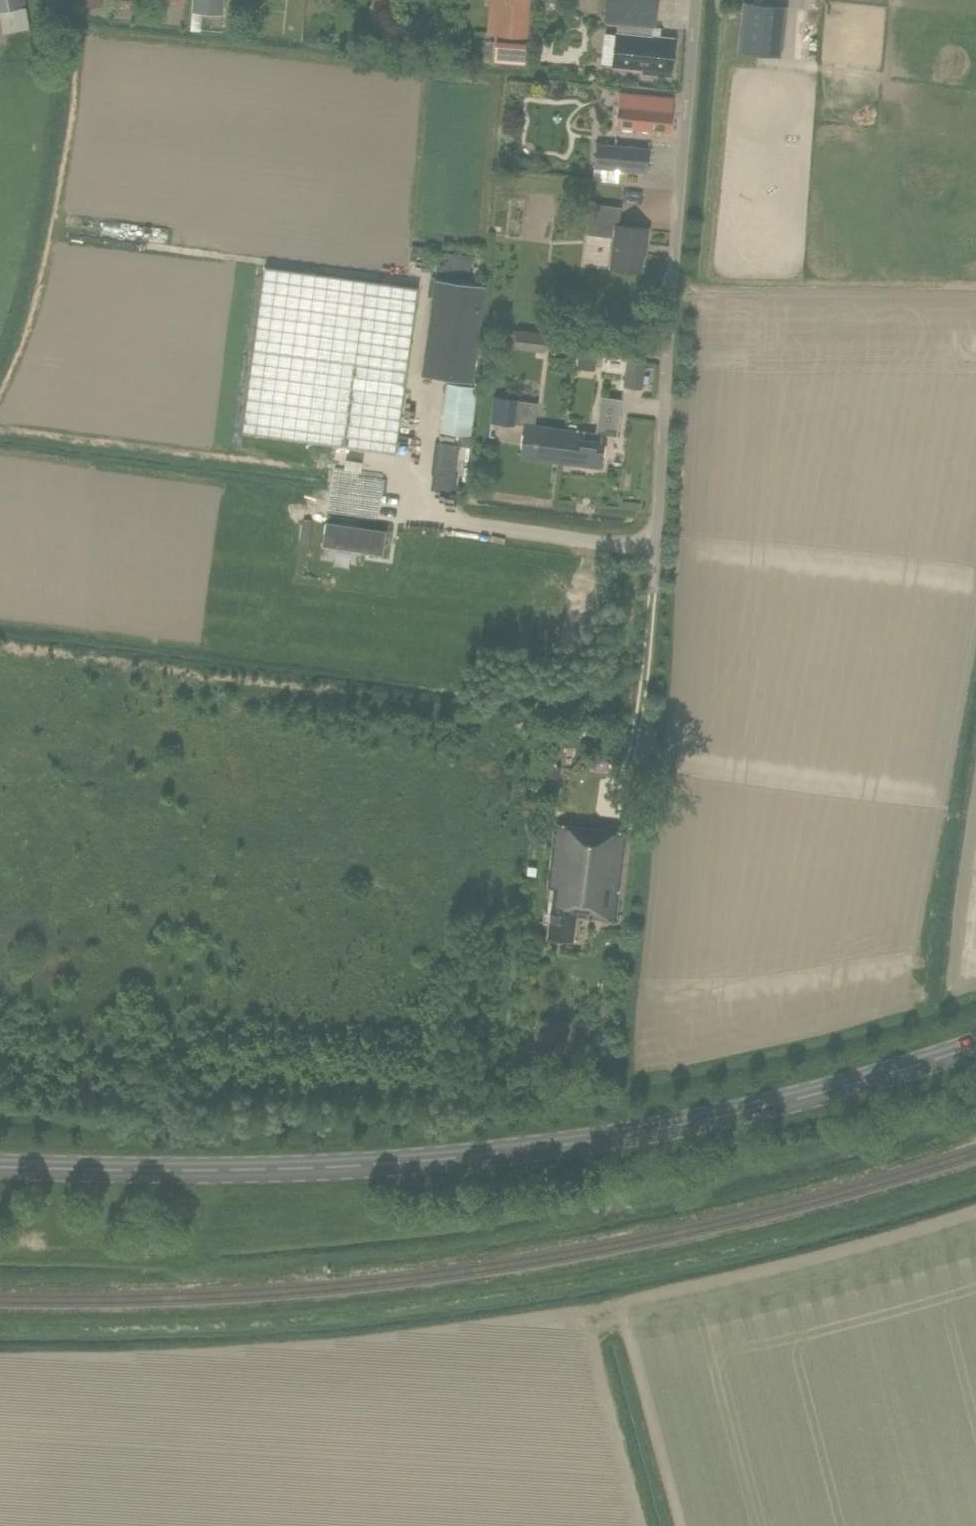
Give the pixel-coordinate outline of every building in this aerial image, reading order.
[(26,0),(0,0),(0,13),(3,33),(31,28),(26,0)] [(192,9),(222,11),(223,0),(193,0),(192,9)] [(391,0),(373,0),(370,6),(387,12),(391,0)] [(527,36),(530,0),(498,0),(496,34),(527,36)] [(618,22),(614,64),(643,67),(643,71),(671,74),(675,38),(653,36),(654,26),(657,0),(608,0),(606,21),(618,22)] [(744,1),(738,51),(781,56),(787,6),(744,1)] [(496,43),(495,60),(525,62),(526,46),(496,43)] [(621,92),(618,126),(670,131),(673,97),(621,92)] [(595,167),(620,169),(647,172),(649,160),(650,146),(597,141),(595,167)] [(621,206),(591,203),(587,233),(614,236),(610,267),(642,271),(645,245),(647,245),(649,228),(619,224),(621,206)] [(419,287),(265,266),(243,430),(397,451),(419,287)] [(473,381),(486,284),(436,277),(423,374),(473,381)] [(578,319),(581,293),(564,291),(562,318),(578,319)] [(515,347),(545,351),(547,332),(517,328),(515,347)] [(596,370),(598,355),(580,353),(578,367),(596,370)] [(624,385),(642,387),(646,358),(628,355),(624,385)] [(475,434),(482,385),(452,381),(445,430),(475,434)] [(617,436),(620,412),(622,398),(601,395),(596,432),(566,428),(561,461),(601,466),(605,434),(617,436)] [(521,456),(561,461),(566,428),(535,424),(538,401),(516,399),(494,396),(491,419),(526,424),(521,456)] [(471,446),(472,436),(459,434),(457,444),(471,446)] [(326,521),(322,545),(383,554),(387,530),(326,521)] [(339,548),(337,560),(352,562),(353,550),(339,548)] [(573,937),(575,919),(576,916),(616,920),(627,831),(555,822),(547,886),(551,886),(548,911),(550,911),(547,934),(573,937)]
